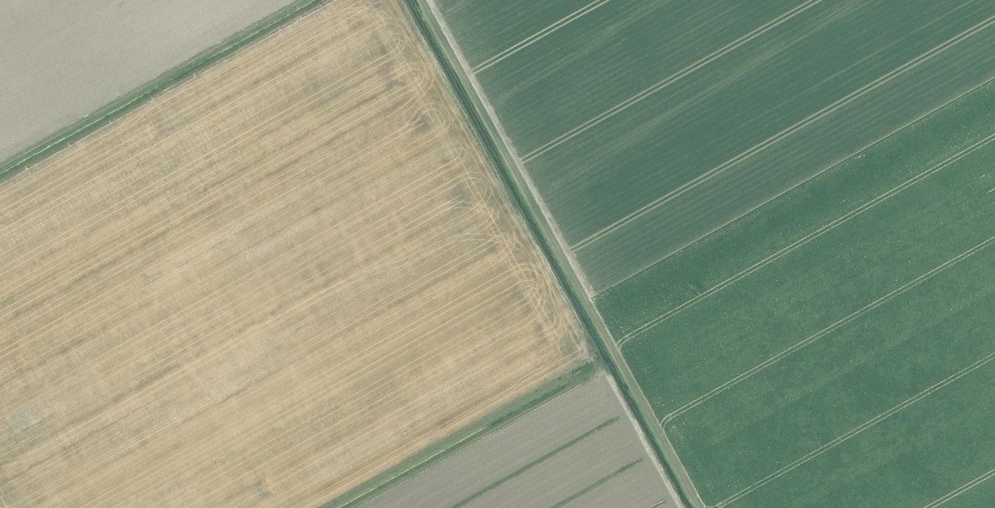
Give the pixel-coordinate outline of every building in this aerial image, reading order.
[(356,4),(361,1),(365,9),(381,0),(354,0),(356,4)] [(387,103),(382,105),(384,110),(404,102),(401,95),(392,99),(391,95),(385,97),(387,103)]
